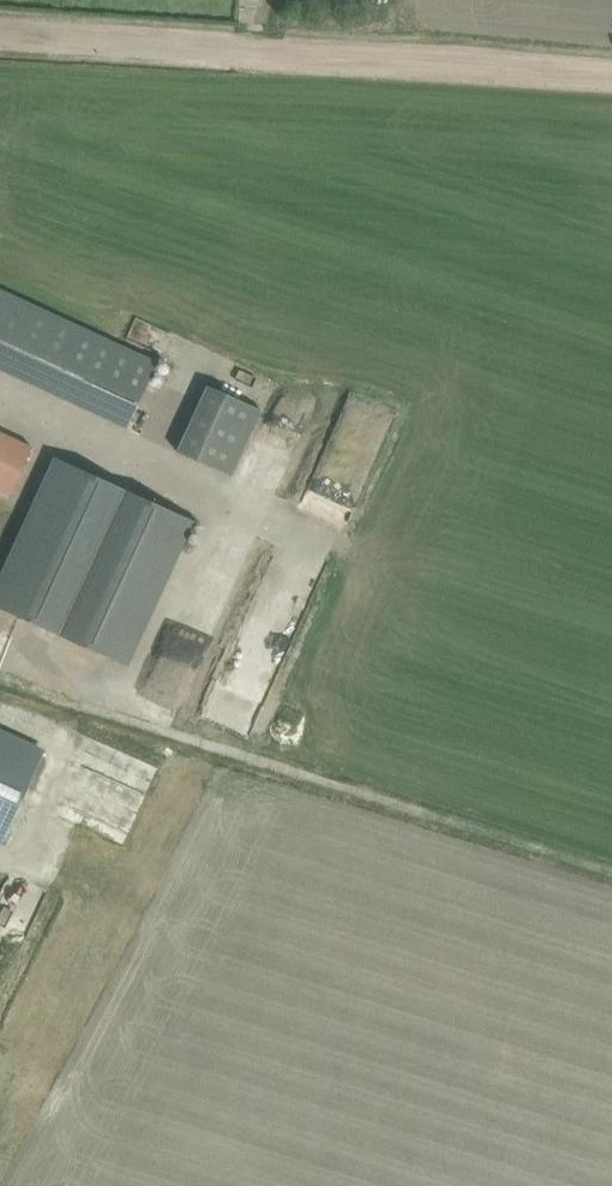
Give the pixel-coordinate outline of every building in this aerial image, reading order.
[(128,430),(159,361),(0,288),(0,372),(128,430)] [(183,451),(237,475),(269,406),(215,381),(183,451)] [(14,497),(36,449),(0,432),(0,491),(14,497)] [(0,589),(0,607),(127,665),(193,520),(60,459),(0,589)] [(1,843),(37,765),(45,749),(0,728),(0,843),(1,843)]
